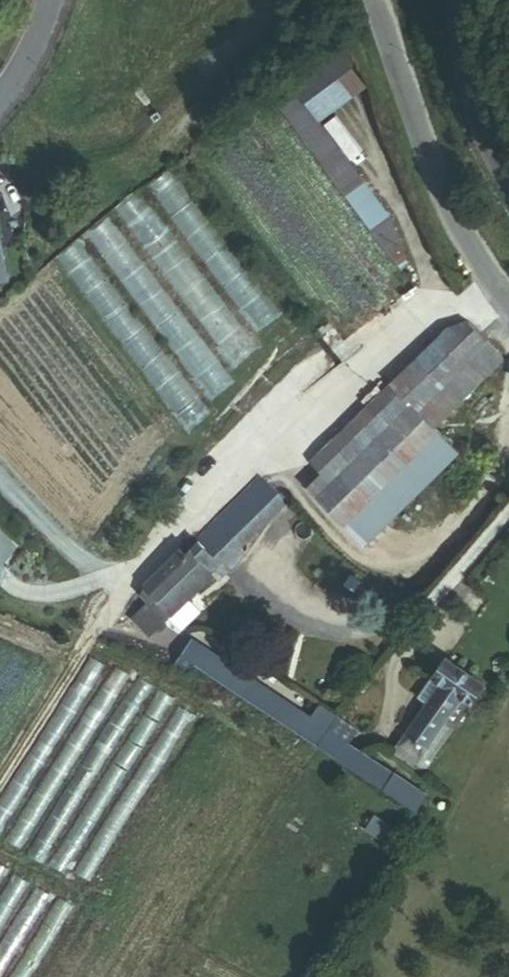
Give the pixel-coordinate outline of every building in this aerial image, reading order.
[(386,225),(393,219),(320,117),(363,86),(346,49),(275,98),(376,232),(386,225)] [(283,314),(173,169),(147,188),(257,333),(283,314)] [(259,348),(141,192),(116,211),(236,369),(259,348)] [(235,382),(108,218),(83,237),(210,399),(235,382)] [(390,251),(400,243),(386,225),(376,232),(390,251)] [(10,280),(0,242),(0,283),(10,280)] [(211,412),(83,242),(58,261),(187,432),(211,412)] [(410,400),(433,424),(504,356),(468,319),(449,325),(387,386),(405,405),(410,400)] [(313,457),(332,476),(405,405),(387,386),(313,457)] [(318,489),(367,540),(458,450),(433,424),(410,400),(405,405),(332,476),(318,489)] [(148,630),(212,569),(217,575),(244,549),(239,543),(287,497),(261,470),(195,531),(195,538),(182,551),(176,546),(140,581),(144,584),(139,589),(147,598),(132,612),(148,630)] [(186,657),(414,807),(423,792),(324,727),(333,713),(316,702),(307,715),(242,672),(241,673),(196,643),(186,657)] [(392,751),(422,772),(485,683),(446,655),(418,695),(428,702),(392,751)]
